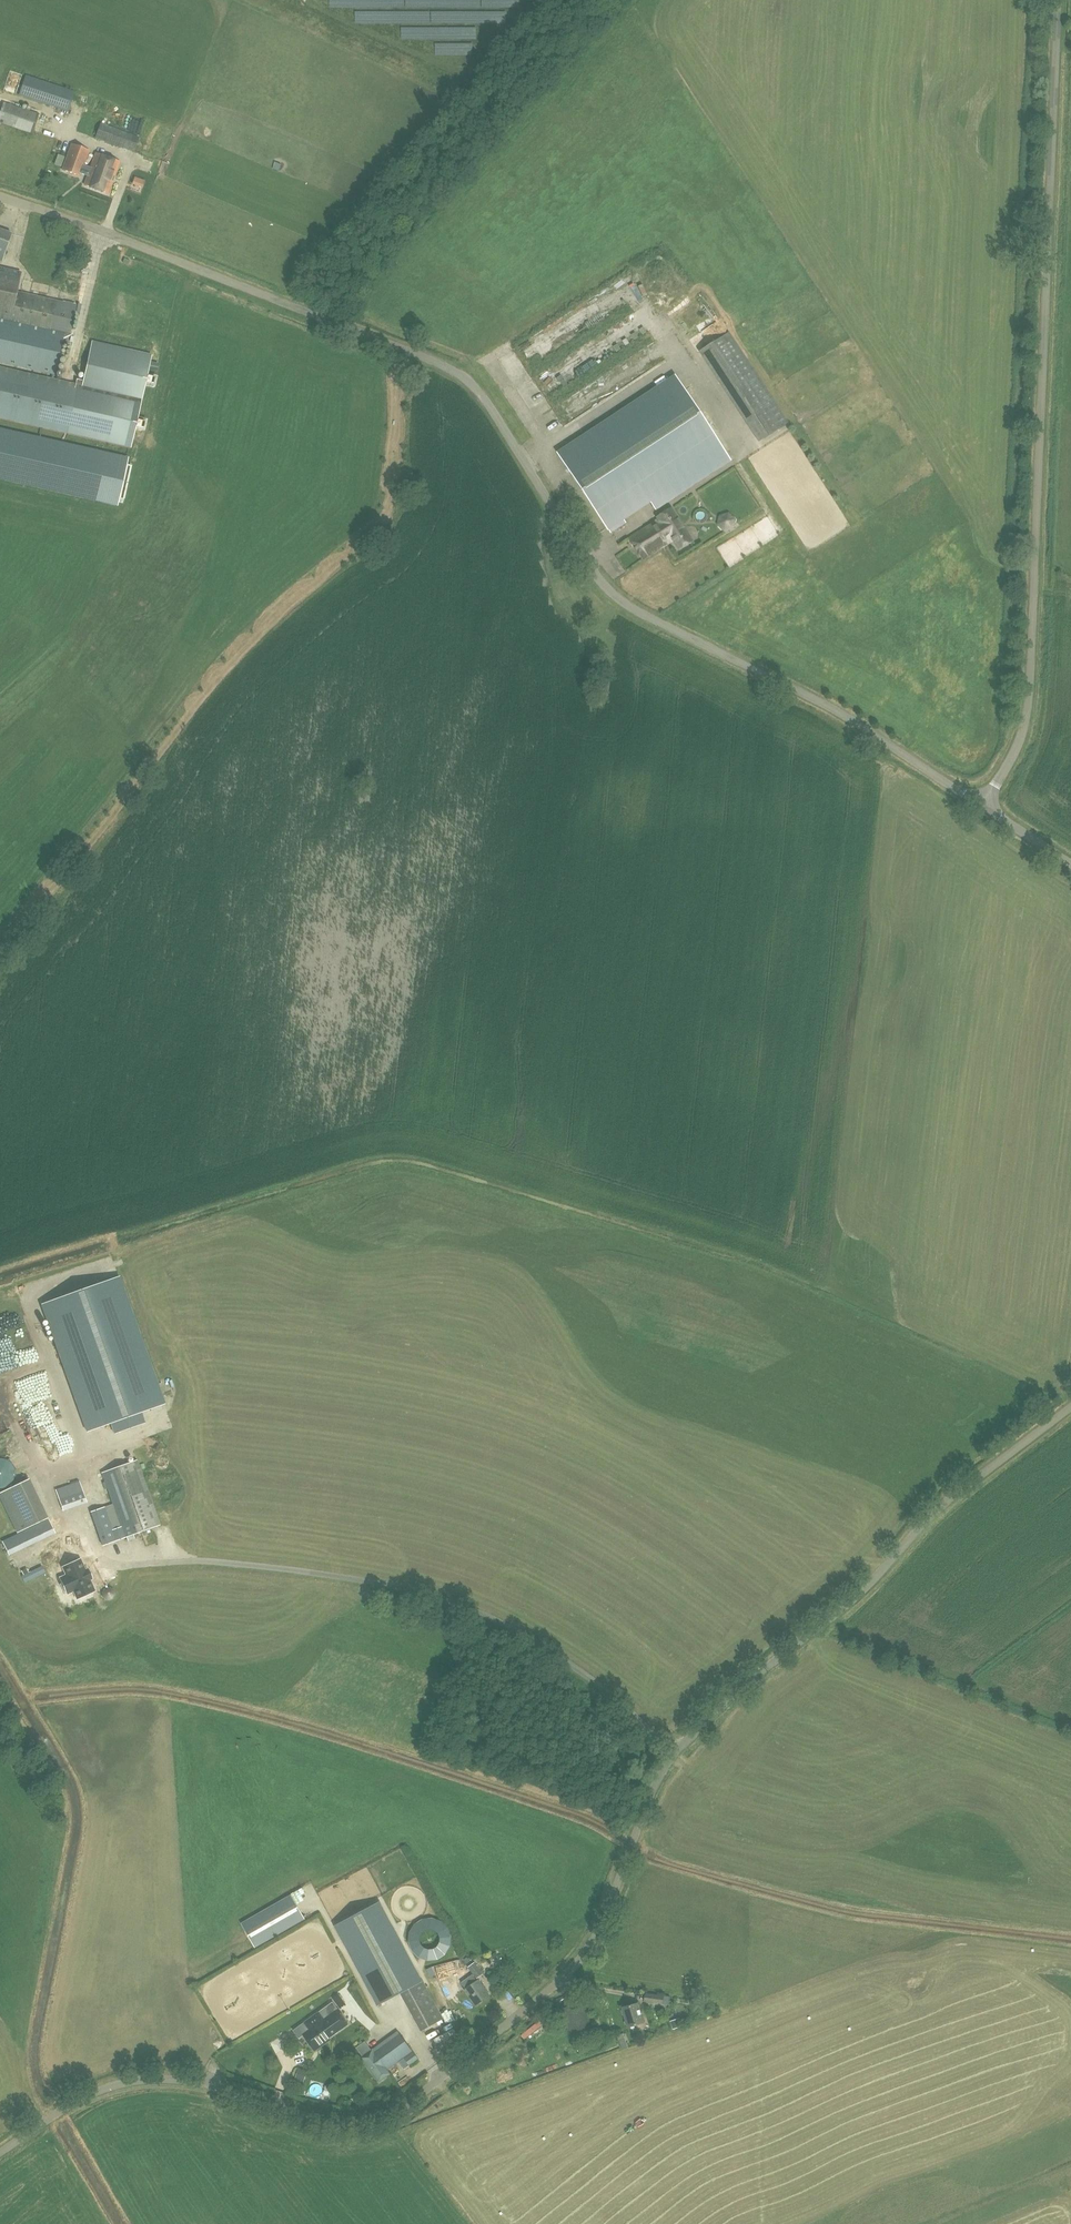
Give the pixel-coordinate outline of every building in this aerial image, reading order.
[(25,75),(18,96),(68,112),(75,92),(25,75)] [(58,142),(64,122),(3,102),(0,112),(0,122),(32,133),(27,147),(55,156),(59,142),(58,142)] [(134,152),(139,138),(101,123),(95,138),(134,152)] [(84,186),(108,194),(120,162),(96,154),(91,168),(83,166),(89,151),(72,145),(63,170),(79,176),(80,174),(88,176),(84,186)] [(169,173),(164,182),(172,186),(177,177),(169,173)] [(2,261),(12,233),(0,229),(0,261),(2,261)] [(56,378),(65,339),(71,341),(78,309),(58,305),(18,296),(22,278),(0,273),(0,365),(56,378)] [(690,312),(695,323),(704,318),(698,307),(690,312)] [(128,447),(133,428),(135,429),(144,431),(147,420),(137,418),(135,417),(142,385),(145,385),(155,388),(157,376),(147,374),(145,373),(149,355),(92,342),(82,385),(78,384),(77,389),(0,372),(0,418),(128,447)] [(607,528),(608,528),(611,533),(626,523),(623,518),(661,493),(668,503),(731,460),(677,377),(559,455),(607,528)] [(613,397),(618,396),(613,385),(609,387),(613,397)] [(756,399),(754,389),(734,392),(735,402),(756,399)] [(785,433),(785,405),(746,405),(746,423),(758,423),(758,433),(785,433)] [(115,505),(117,498),(124,499),(132,466),(125,464),(126,458),(0,429),(0,479),(115,505)] [(658,517),(659,519),(629,538),(643,560),(675,540),(680,549),(692,541),(672,508),(658,517)] [(87,1431),(111,1423),(115,1433),(145,1423),(141,1412),(165,1404),(119,1277),(42,1305),(87,1431)] [(25,1397),(35,1395),(34,1385),(23,1387),(25,1397)] [(2,1488),(7,1487),(11,1483),(14,1479),(15,1474),(14,1469),(12,1464),(8,1461),(3,1459),(0,1458),(0,1488),(2,1488)] [(125,1537),(127,1537),(129,1541),(136,1538),(134,1534),(160,1525),(137,1460),(102,1473),(114,1505),(125,1537)] [(0,1491),(0,1495),(18,1533),(48,1519),(29,1478),(0,1491)] [(58,1496),(63,1510),(87,1502),(80,1482),(69,1486),(71,1492),(58,1496)] [(105,1508),(117,1540),(125,1537),(114,1505),(105,1508)] [(105,1507),(91,1511),(103,1545),(117,1540),(105,1508),(105,1507)] [(18,1534),(24,1547),(37,1541),(31,1528),(18,1534)] [(94,1591),(89,1580),(91,1578),(87,1570),(85,1571),(80,1560),(64,1567),(67,1575),(61,1578),(67,1593),(74,1590),(78,1598),(94,1591)] [(291,1895),(242,1923),(256,1947),(304,1919),(291,1895)] [(334,1926),(378,2005),(422,1981),(379,1902),(334,1926)] [(454,1962),(436,1968),(441,1982),(450,1979),(449,1975),(457,1972),(454,1962)] [(473,1965),(479,1976),(485,1972),(479,1962),(473,1965)] [(465,1989),(476,2005),(490,1995),(479,1979),(477,1981),(473,1974),(461,1983),(465,1989)] [(443,1984),(453,2001),(466,1993),(455,1976),(443,1984)] [(646,1993),(645,2001),(663,2004),(664,1996),(646,1993)] [(345,2004),(339,1995),(333,1999),(340,2008),(345,2004)] [(571,2040),(595,2031),(584,2001),(560,2009),(571,2040)] [(638,2003),(623,2007),(628,2027),(644,2022),(638,2003)] [(310,2030),(303,2034),(315,2050),(326,2042),(325,2040),(340,2030),(348,2024),(337,2010),(324,2019),(319,2013),(310,2019),(305,2023),(307,2026),(310,2030)] [(426,2029),(434,2040),(444,2034),(436,2022),(426,2029)] [(448,2044),(463,2035),(460,2030),(445,2039),(448,2044)] [(388,2069),(405,2057),(410,2065),(418,2059),(398,2031),(373,2050),(373,2049),(362,2057),(379,2081),(391,2073),(388,2069)]
